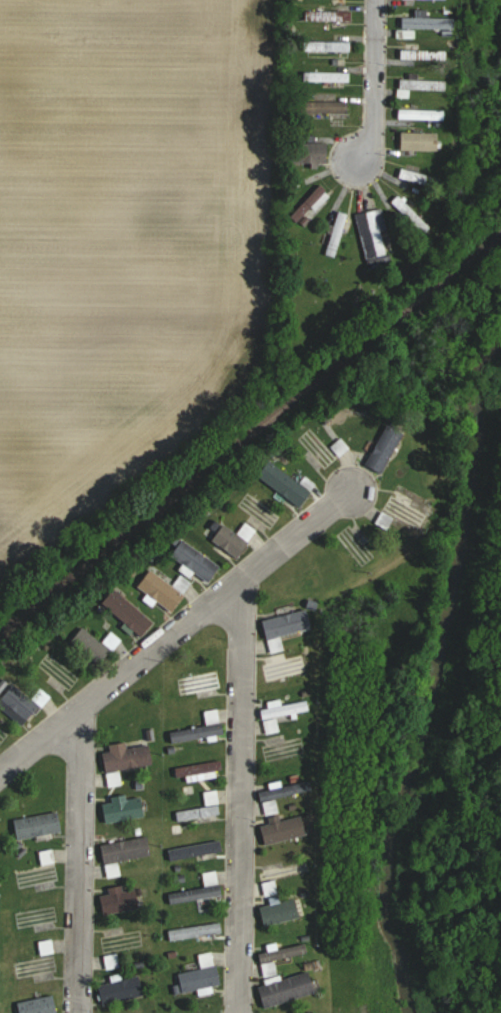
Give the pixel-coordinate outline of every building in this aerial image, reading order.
[(350,11),(305,11),(305,21),(350,21),(350,11)] [(454,28),(454,17),(402,17),(402,28),(454,28)] [(305,51),(350,52),(350,33),(339,33),(339,42),(305,41),(305,51)] [(400,60),(446,60),(446,50),(400,50),(400,60)] [(348,72),(310,72),(310,80),(348,80),(348,72)] [(409,89),(445,89),(446,79),(409,78),(398,78),(398,96),(409,96),(409,89)] [(347,101),(300,101),(300,113),(347,113),(347,101)] [(444,109),(398,109),(398,119),(444,119),(444,109)] [(400,150),(438,150),(438,132),(400,132),(400,150)] [(327,142),(293,142),(293,163),(327,163),(327,142)] [(436,180),(403,165),(399,174),(433,189),(436,180)] [(428,227),(399,194),(392,200),(422,233),(428,227)] [(386,229),(381,207),(356,213),(367,267),(389,263),(382,229),(386,229)] [(326,253),(336,256),(347,213),(337,210),(326,253)] [(403,431),(386,423),(366,465),(383,473),(403,431)] [(324,468),(338,456),(349,447),(340,438),(328,448),(309,426),(298,437),(324,468)] [(312,490),(269,460),(257,477),(300,507),(312,490)] [(387,528),(393,517),(423,533),(434,514),(392,491),(375,521),(387,528)] [(238,558),(256,530),(245,523),(238,534),(222,524),(211,540),(238,558)] [(336,534),(359,566),(374,555),(351,523),(336,534)] [(171,555),(208,582),(220,566),(182,539),(171,555)] [(171,611),(191,584),(180,576),(174,586),(150,569),(137,587),(171,611)] [(141,637),(153,622),(113,588),(101,603),(141,637)] [(263,619),(271,653),(282,650),(279,635),(311,628),(307,609),(263,619)] [(262,663),(266,682),(307,672),(303,653),(262,663)] [(183,674),(185,692),(220,689),(219,671),(183,674)] [(32,699),(11,683),(0,697),(0,699),(29,721),(49,696),(40,689),(32,699)] [(277,717),(309,711),(307,700),(281,705),(280,699),(267,701),(268,708),(261,709),(265,734),(280,731),(277,717)] [(171,729),(172,740),(222,735),(219,709),(205,710),(206,726),(171,729)] [(103,752),(108,786),(121,783),(119,769),(152,764),(148,744),(127,747),(126,741),(109,744),(110,751),(103,752)] [(175,767),(176,776),(186,775),(187,780),(221,776),(219,761),(175,767)] [(260,790),(264,814),(279,812),(276,797),(312,790),(310,780),(260,790)] [(177,811),(178,821),(221,813),(217,789),(203,791),(206,806),(177,811)] [(106,822),(144,815),(140,796),(126,798),(126,795),(102,800),(106,822)] [(14,818),(17,838),(61,832),(58,812),(14,818)] [(310,832),(306,814),(280,820),(280,818),(260,822),(264,842),(310,832)] [(101,843),(106,876),(120,874),(118,859),(150,855),(147,836),(101,843)] [(168,847),(170,858),(222,851),(220,841),(168,847)] [(312,870),(310,859),(278,865),(277,860),(265,862),(266,869),(260,870),(264,894),(277,892),(275,877),(312,870)] [(203,871),(205,887),(168,891),(170,901),(221,895),(218,869),(203,871)] [(140,907),(136,888),(124,890),(123,884),(107,887),(109,893),(100,895),(103,914),(140,907)] [(299,916),(295,898),(279,901),(278,895),(269,897),(271,904),(260,906),(264,924),(299,916)] [(60,923),(57,903),(10,911),(13,930),(60,923)] [(168,929),(170,941),(201,936),(202,939),(222,936),(220,921),(168,929)] [(277,973),(274,959),(308,953),(306,943),(259,951),(263,975),(277,973)] [(182,991),(219,984),(213,950),(198,953),(201,968),(178,972),(182,991)] [(314,993),(308,971),(258,984),(264,1006),(314,993)] [(102,1004),(143,995),(139,975),(98,983),(102,1004)] [(55,998),(19,998),(19,1012),(55,1012),(55,998)]
